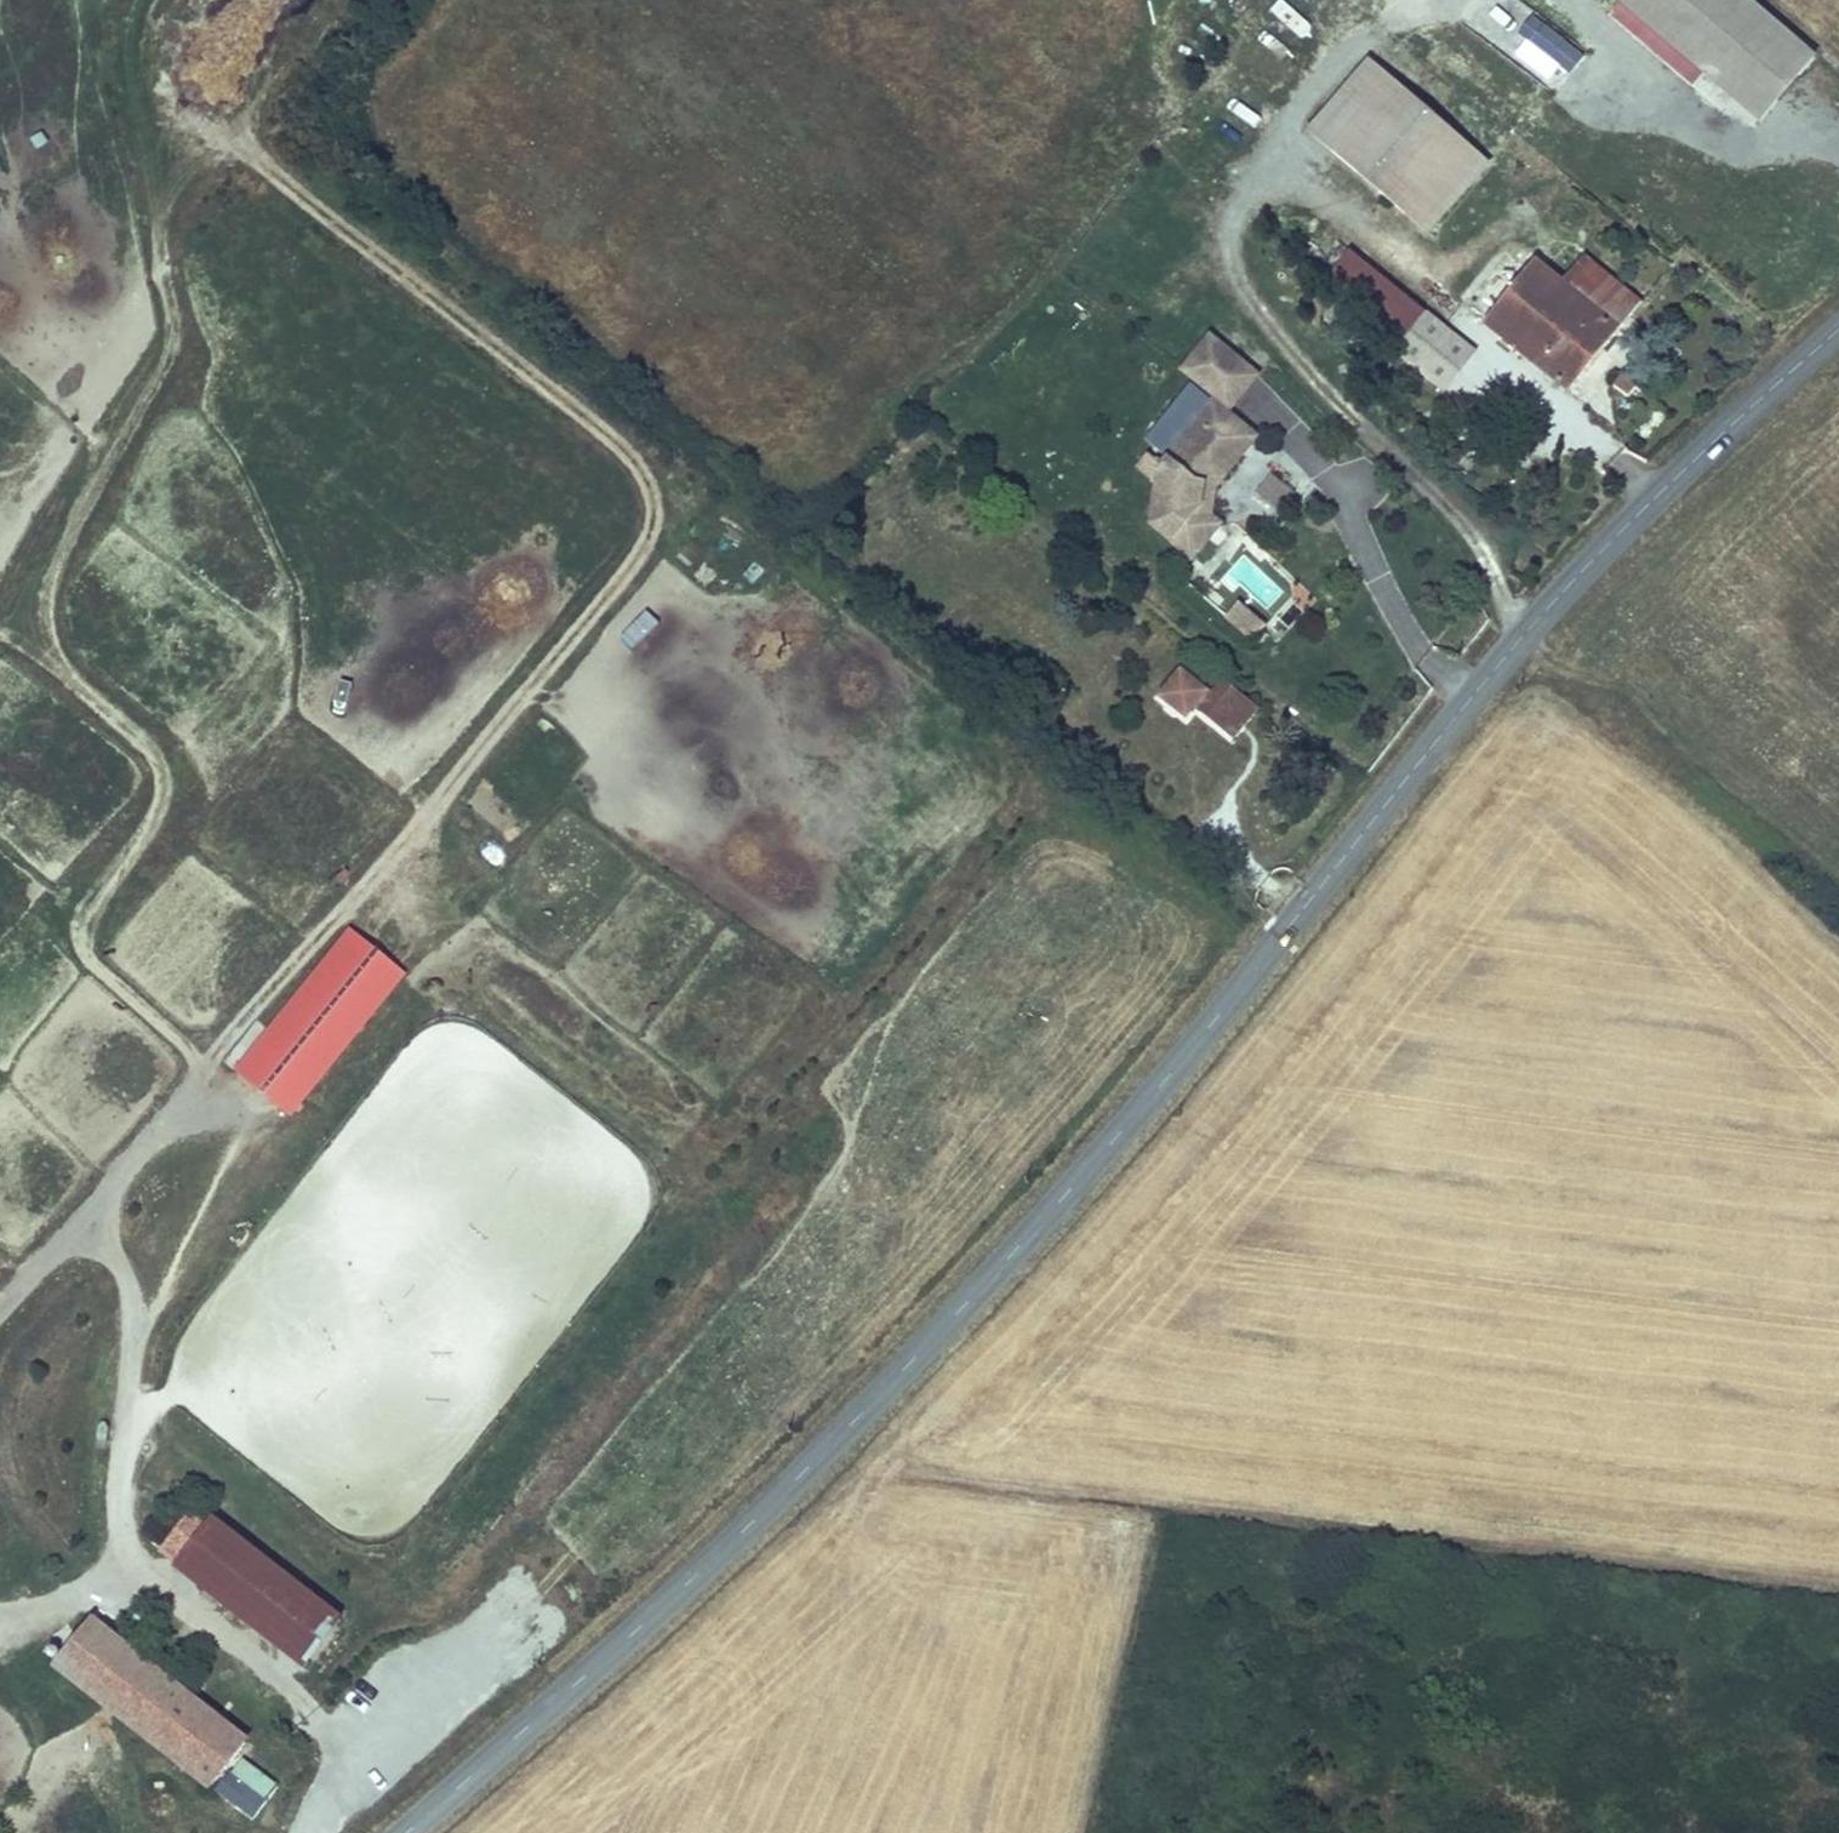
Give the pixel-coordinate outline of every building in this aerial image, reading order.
[(1619,7),(1760,127),(1814,63),(1740,0),(1626,0),(1619,7)] [(1585,56),(1533,12),(1516,32),(1568,76),(1585,56)] [(1345,161),(1403,90),(1366,59),(1308,131),(1345,161)] [(1429,230),(1488,159),(1403,90),(1345,161),(1429,230)] [(1426,313),(1349,252),(1328,279),(1406,340),(1414,329),(1426,313)] [(1488,319),(1528,270),(1505,252),(1465,301),(1488,319)] [(1570,392),(1641,303),(1597,268),(1588,260),(1566,287),(1534,262),(1528,270),(1488,319),(1485,323),(1570,392)] [(1487,362),(1426,313),(1414,329),(1475,376),(1487,362)] [(1192,381),(1146,438),(1166,454),(1161,460),(1149,451),(1137,466),(1153,478),(1148,521),(1193,557),(1222,522),(1213,514),(1215,489),(1259,435),(1230,411),(1261,373),(1208,331),(1177,369),(1192,381)] [(1635,389),(1621,378),(1616,386),(1630,396),(1635,389)] [(1297,493),(1271,473),(1256,492),(1282,512),(1297,493)] [(1261,621),(1238,600),(1226,614),(1248,635),(1261,621)] [(620,637),(634,649),(659,622),(645,609),(620,637)] [(1225,730),(1247,702),(1247,701),(1223,682),(1211,697),(1182,675),(1162,698),(1187,717),(1201,700),(1206,704),(1200,711),(1225,730)] [(1231,735),(1253,706),(1247,701),(1247,702),(1225,730),(1231,735)] [(295,1111),(404,968),(353,930),(244,1072),(295,1111)] [(177,1564),(210,1521),(174,1492),(162,1507),(182,1523),(160,1550),(177,1564)] [(342,1620),(212,1519),(210,1521),(177,1564),(176,1566),(305,1667),(342,1620)] [(247,1743),(90,1620),(56,1664),(212,1787),(247,1743)] [(252,1817),(280,1783),(242,1753),(215,1787),(252,1817)]
